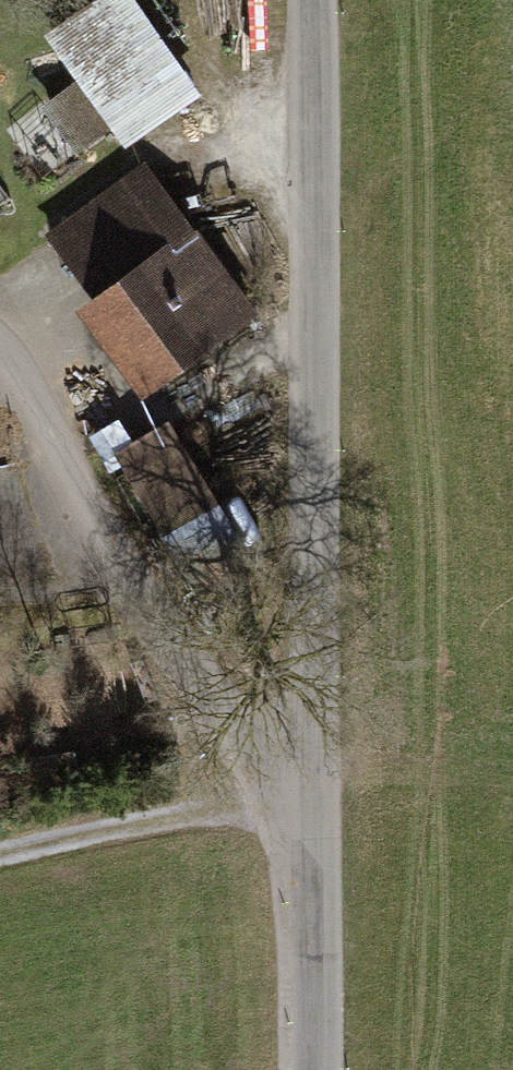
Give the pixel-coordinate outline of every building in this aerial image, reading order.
[(42,103),(75,150),(109,126),(122,144),(201,90),(138,0),(87,0),(43,31),(76,79),(42,103)] [(144,158),(43,231),(88,294),(73,304),(138,394),(258,308),(201,228),(197,231),(144,158)] [(109,470),(121,462),(112,448),(130,437),(117,415),(87,434),(109,470)] [(130,437),(112,448),(121,462),(212,611),(265,578),(166,415),(130,437)]
